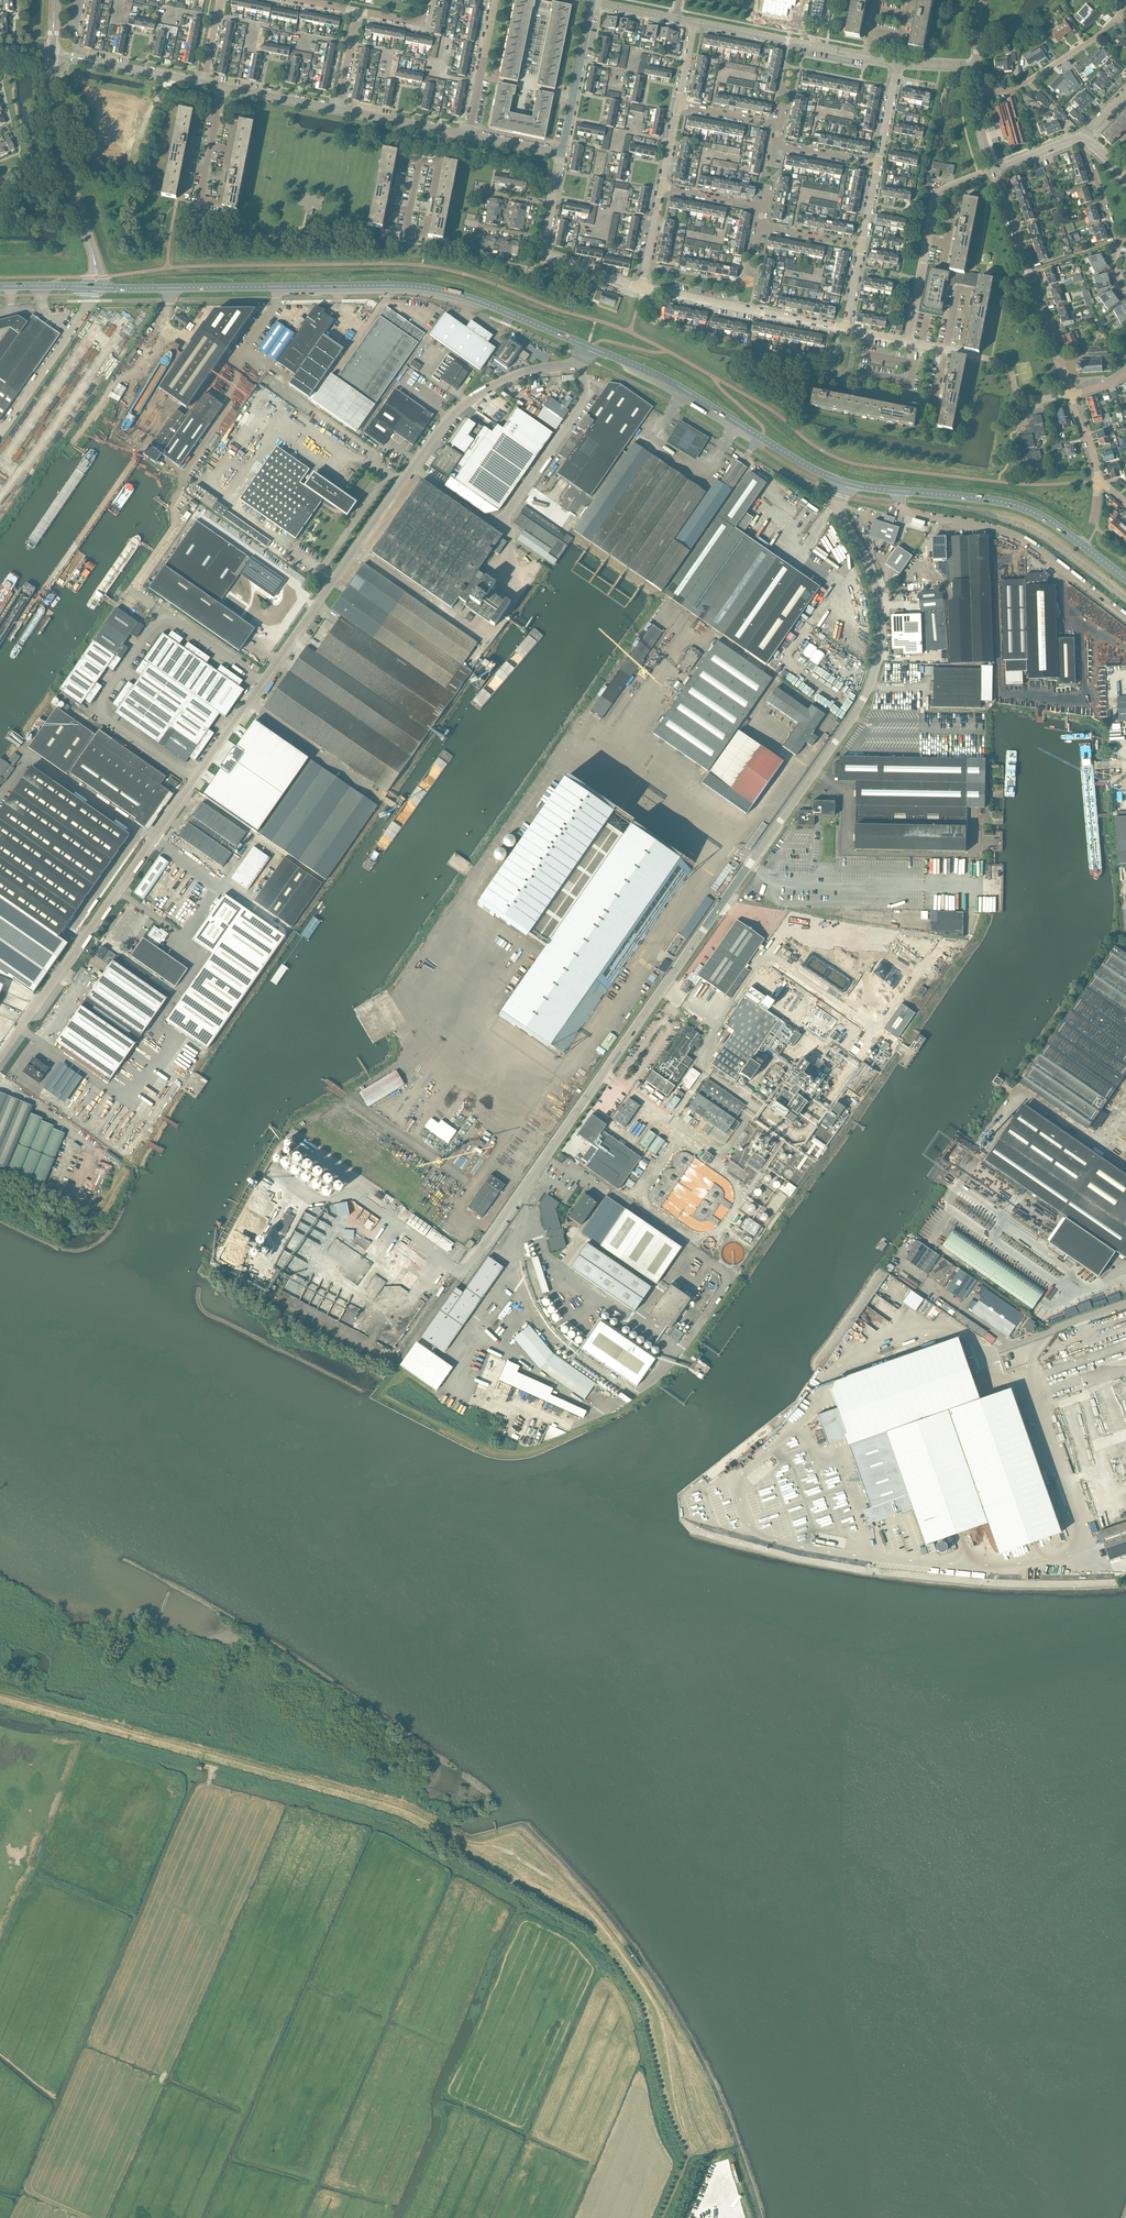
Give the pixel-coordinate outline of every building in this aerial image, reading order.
[(479,8),(480,1),(473,0),(472,0),(471,7),(479,8)] [(536,0),(517,0),(502,74),(500,73),(499,79),(517,82),(519,77),(517,77),(531,7),(533,7),(534,8),(536,0)] [(762,5),(762,4),(765,5),(764,10),(763,10),(764,10),(762,19),(771,21),(771,17),(776,18),(776,19),(777,19),(785,20),(785,21),(787,12),(786,12),(783,11),(784,6),(785,6),(786,0),(762,0),(762,5)] [(863,16),(865,16),(869,13),(870,10),(865,9),(867,0),(854,0),(847,36),(859,38),(863,16)] [(911,48),(923,51),(933,0),(920,0),(918,13),(913,12),(912,15),(914,19),(917,19),(911,48)] [(101,4),(93,2),(91,9),(99,10),(101,4)] [(448,4),(440,2),(439,9),(446,10),(448,4)] [(538,81),(536,86),(555,90),(556,84),(554,84),(569,8),(571,9),(571,7),(552,3),(550,11),(552,11),(553,12),(539,81),(538,81)] [(1077,14),(1074,18),(1080,23),(1087,29),(1102,12),(1097,8),(1094,11),(1086,4),(1077,14)] [(270,14),(271,6),(265,5),(263,12),(270,14)] [(273,8),(271,16),(278,17),(279,10),(273,8)] [(99,10),(91,9),(90,15),(98,17),(99,10)] [(437,15),(445,17),(446,10),(439,9),(437,15)] [(480,10),(473,9),(471,15),(479,17),(480,10)] [(284,19),(286,11),(279,10),(278,17),(284,19)] [(291,20),(292,12),(286,11),(284,19),(291,20)] [(297,21),(299,14),(292,12),(291,20),(297,21)] [(301,12),(299,19),(306,21),(308,13),(301,12)] [(312,22),(314,14),(308,13),(306,21),(312,22)] [(319,23),(320,16),(314,14),(312,22),(319,23)] [(98,17),(90,15),(89,22),(97,23),(98,17)] [(436,22),(444,23),(445,17),(437,15),(436,22)] [(325,25),(327,17),(320,16),(319,23),(325,25)] [(129,19),(128,23),(128,25),(135,26),(136,19),(130,17),(129,19)] [(192,24),(200,26),(201,19),(193,17),(192,24)] [(332,26),(333,18),(327,17),(325,25),(332,26)] [(615,30),(617,19),(606,17),(604,28),(615,30)] [(339,27),(340,19),(333,18),(332,26),(339,27)] [(625,32),(627,21),(617,19),(615,30),(615,29),(625,31),(625,32)] [(143,20),(141,28),(148,29),(149,21),(143,20)] [(156,23),(156,22),(149,21),(148,29),(154,30),(156,23)] [(627,21),(625,32),(636,34),(637,24),(627,22),(627,21)] [(97,23),(89,22),(88,28),(95,30),(97,23)] [(235,23),(227,22),(226,29),(234,30),(235,23)] [(1066,23),(1051,32),(1057,42),(1064,37),(1064,36),(1071,32),(1074,36),(1077,33),(1070,23),(1068,24),(1066,23)] [(366,25),(365,32),(372,34),(373,26),(366,25)] [(655,39),(657,28),(647,26),(647,27),(642,27),(640,39),(648,40),(649,38),(655,39)] [(95,30),(88,28),(86,35),(94,36),(95,30)] [(121,28),(120,28),(118,34),(126,36),(128,29),(127,29),(121,28)] [(440,36),(441,36),(443,30),(435,28),(434,35),(440,36)] [(666,40),(668,30),(657,28),(655,39),(656,39),(656,38),(666,40)] [(668,30),(666,40),(666,41),(676,43),(678,33),(668,31),(668,30)] [(157,38),(165,39),(166,32),(164,32),(161,31),(159,31),(157,38)] [(404,40),(406,32),(399,31),(397,39),(404,40)] [(117,41),(125,42),(126,36),(118,34),(117,41)] [(407,34),(405,42),(412,43),(413,35),(407,34)] [(466,41),(474,43),(475,36),(468,35),(466,41)] [(1117,40),(1119,42),(1115,47),(1119,52),(1124,47),(1125,49),(1125,38),(1122,35),(1117,40)] [(704,36),(703,45),(710,47),(712,37),(704,36)] [(420,37),(418,44),(425,46),(426,38),(420,37)] [(717,48),(717,47),(719,38),(712,37),(710,47),(717,48)] [(156,44),(164,46),(165,39),(157,38),(156,44)] [(426,38),(425,46),(432,47),(432,45),(433,42),(433,39),(426,38)] [(610,39),(602,38),(601,44),(608,46),(610,39)] [(724,49),(724,48),(725,40),(719,38),(717,47),(717,48),(724,49)] [(731,50),(732,41),(725,40),(724,48),(724,49),(731,51),(731,50)] [(84,48),(92,49),(93,43),(85,41),(84,48)] [(732,41),(731,50),(731,51),(737,52),(739,42),(732,41)] [(231,43),(224,42),(222,48),(230,50),(231,43)] [(472,44),(464,42),(462,49),(470,51),(472,44)] [(739,42),(737,52),(744,53),(746,44),(739,42)] [(269,53),(270,45),(264,44),(263,46),(263,49),(262,51),(269,53)] [(326,50),(334,52),(335,45),(327,44),(326,50)] [(746,44),(744,53),(751,55),(753,45),(746,44)] [(758,56),(760,46),(753,45),(751,55),(758,56)] [(1031,53),(1024,57),(1029,66),(1036,61),(1037,62),(1046,57),(1044,54),(1047,52),(1042,45),(1030,52),(1031,53)] [(277,46),(275,54),(282,55),(283,47),(277,46)] [(115,54),(122,55),(124,49),(116,47),(115,54)] [(290,50),(290,49),(283,47),(282,55),(288,57),(288,56),(290,50)] [(230,50),(222,48),(221,54),(229,56),(230,50)] [(369,50),(362,48),(360,55),(368,56),(369,50)] [(1077,65),(1074,67),(1079,75),(1080,74),(1079,74),(1077,72),(1092,62),(1095,65),(1095,66),(1095,67),(1096,66),(1106,56),(1108,58),(1110,55),(1103,48),(1101,51),(1099,49),(1093,55),(1089,59),(1087,57),(1076,64),(1077,65)] [(782,51),(772,49),(771,57),(781,59),(782,51)] [(162,52),(155,50),(153,57),(161,59),(162,52)] [(1002,58),(995,59),(996,67),(1003,66),(1004,72),(1013,71),(1012,62),(1016,62),(1015,53),(1010,54),(1011,57),(1002,58)] [(229,56),(221,54),(220,61),(228,62),(229,56)] [(255,54),(254,54),(253,61),(260,62),(262,55),(261,55),(255,54)] [(184,63),(192,65),(193,58),(186,56),(184,63)] [(708,58),(698,56),(697,64),(706,66),(708,58)] [(291,64),(299,65),(300,59),(298,58),(295,58),(293,57),(291,64)] [(597,64),(605,66),(606,59),(598,57),(597,64)] [(770,64),(771,64),(779,65),(781,59),(771,57),(770,64)] [(1113,64),(1096,82),(1099,86),(1098,87),(1096,89),(1099,92),(1101,90),(1103,89),(1111,81),(1121,71),(1123,69),(1114,60),(1112,63),(1113,64)] [(251,67),(259,69),(260,62),(253,61),(251,67)] [(290,70),(298,72),(299,65),(291,64),(290,70)] [(695,70),(705,72),(706,66),(697,64),(695,70)] [(768,70),(778,72),(779,65),(771,64),(770,64),(768,70)] [(217,74),(225,76),(226,69),(219,67),(217,74)] [(589,74),(597,75),(598,69),(590,67),(589,74)] [(650,76),(652,68),(645,67),(645,68),(645,71),(644,74),(650,76)] [(358,68),(357,74),(364,76),(368,76),(369,70),(366,69),(358,68)] [(652,68),(650,76),(657,77),(659,69),(652,68)] [(457,75),(465,77),(466,70),(459,69),(457,75)] [(659,69),(657,77),(664,78),(665,71),(659,69)] [(402,79),(404,71),(397,70),(397,72),(396,75),(395,78),(402,79)] [(694,77),(704,79),(705,72),(695,70),(694,77)] [(767,77),(768,78),(777,79),(778,72),(768,70),(767,77)] [(672,72),(665,71),(664,78),(670,80),(672,72)] [(1059,75),(1049,86),(1054,91),(1056,89),(1058,87),(1066,94),(1071,89),(1073,91),(1079,85),(1070,71),(1070,72),(1062,77),(1061,77),(1059,75)] [(249,80),(257,82),(258,75),(250,74),(249,80)] [(423,76),(423,75),(416,74),(415,81),(422,83),(422,82),(423,76)] [(803,74),(801,84),(808,85),(810,75),(803,74)] [(810,75),(808,85),(815,86),(817,77),(810,75)] [(637,76),(636,76),(635,83),(642,84),(644,78),(643,78),(637,76)] [(288,83),(295,85),(297,78),(289,77),(288,83)] [(693,84),(701,86),(702,86),(704,79),(694,77),(693,84)] [(777,79),(768,78),(767,77),(766,85),(775,87),(777,79)] [(822,88),(824,78),(817,77),(815,86),(822,88)] [(829,89),(831,79),(824,78),(822,88),(829,89)] [(836,90),(836,89),(838,81),(831,79),(829,89),(836,90)] [(385,80),(383,86),(386,87),(394,88),(395,82),(387,80),(385,80)] [(838,81),(836,89),(836,90),(843,92),(845,82),(838,81)] [(845,82),(843,92),(850,93),(852,84),(845,82)] [(318,89),(326,91),(327,84),(320,83),(318,89)] [(425,90),(432,92),(434,85),(431,84),(428,84),(426,83),(425,90)] [(466,84),(458,83),(457,90),(465,91),(466,84)] [(633,89),(641,91),(642,84),(635,83),(633,89)] [(498,84),(490,127),(489,129),(545,140),(554,95),(536,92),(534,100),(536,100),(532,119),(509,114),(513,95),(514,96),(516,88),(498,84)] [(702,86),(701,86),(693,84),(691,91),(701,93),(702,86)] [(857,95),(859,85),(852,84),(850,93),(857,95)] [(764,92),(774,93),(775,87),(766,85),(764,92)] [(385,93),(392,95),(394,88),(386,87),(385,93)] [(585,93),(593,95),(594,88),(586,87),(585,93)] [(880,90),(871,88),(869,95),(879,97),(880,90)] [(903,88),(901,98),(908,99),(910,90),(903,88)] [(632,96),(640,97),(641,91),(633,89),(632,96)] [(423,97),(431,98),(432,92),(425,90),(423,97)] [(910,90),(908,99),(915,101),(917,91),(910,90)] [(701,93),(691,91),(690,98),(694,99),(693,102),(701,104),(702,98),(700,98),(701,93)] [(917,91),(915,101),(922,102),(924,92),(917,91)] [(1027,105),(1038,102),(1040,103),(1046,108),(1050,104),(1047,101),(1048,101),(1046,98),(1039,91),(1036,94),(1034,95),(1034,93),(1024,96),(1027,105)] [(1079,106),(1075,110),(1073,109),(1069,114),(1074,119),(1075,118),(1080,123),(1085,118),(1080,114),(1093,100),(1084,91),(1074,101),(1079,106)] [(924,92),(922,102),(929,104),(931,94),(924,92)] [(351,100),(359,102),(361,95),(353,94),(351,100)] [(716,94),(714,104),(721,105),(723,95),(716,94)] [(728,106),(730,97),(723,95),(721,105),(728,106)] [(806,97),(796,95),(795,103),(805,105),(806,97)] [(868,102),(869,102),(878,104),(879,97),(869,95),(868,102)] [(631,102),(638,104),(640,97),(632,96),(631,102)] [(735,108),(737,99),(737,98),(730,97),(728,106),(735,108)] [(1008,104),(995,108),(999,121),(999,122),(1000,124),(1004,138),(1007,138),(1008,137),(1009,137),(1012,147),(1015,146),(1027,143),(1021,122),(1014,97),(1013,97),(1007,99),(1008,104)] [(737,98),(737,99),(735,108),(742,109),(744,100),(737,98)] [(382,106),(390,108),(391,101),(383,100),(382,106)] [(618,102),(611,100),(609,107),(617,108),(618,102)] [(749,111),(751,101),(744,100),(742,109),(749,111)] [(756,112),(757,103),(758,102),(751,101),(749,111),(756,112)] [(758,102),(757,103),(756,112),(763,113),(765,104),(758,102)] [(867,109),(868,109),(876,111),(878,104),(869,102),(868,102),(867,109)] [(430,104),(422,103),(421,110),(429,111),(430,104)] [(805,105),(795,103),(794,109),(803,111),(805,105)] [(770,115),(772,105),(765,104),(763,113),(770,115)] [(96,106),(89,141),(124,148),(130,113),(96,106)] [(617,108),(609,107),(608,113),(616,115),(617,108)] [(180,109),(162,196),(175,199),(185,147),(189,148),(191,137),(187,136),(192,112),(180,109)] [(452,116),(459,117),(461,110),(453,109),(452,116)] [(664,111),(656,109),(655,116),(663,117),(664,111)] [(792,116),(802,118),(803,111),(794,109),(792,116)] [(865,116),(866,116),(875,118),(876,111),(868,109),(867,109),(865,116)] [(1111,145),(1125,130),(1125,109),(1101,136),(1111,145)] [(1043,122),(1038,124),(1041,133),(1046,131),(1048,135),(1061,130),(1059,125),(1064,123),(1063,122),(1068,120),(1067,119),(1061,112),(1060,112),(1058,110),(1054,111),(1056,117),(1057,120),(1057,121),(1045,126),(1044,125),(1043,122)] [(608,113),(607,120),(614,121),(616,115),(608,113)] [(791,123),(799,125),(800,125),(802,118),(792,116),(791,123)] [(864,123),(865,123),(873,125),(875,118),(866,116),(865,116),(864,123)] [(688,117),(687,127),(694,128),(695,119),(688,117)] [(695,119),(694,128),(701,129),(702,120),(695,119)] [(612,128),(613,128),(614,121),(607,120),(605,127),(606,127),(612,128)] [(702,120),(701,129),(707,131),(709,121),(702,120)] [(236,211),(253,124),(241,121),(230,172),(226,172),(224,183),(228,184),(223,208),(236,211)] [(709,121),(707,131),(714,132),(716,123),(709,121)] [(716,123),(714,132),(721,134),(723,124),(716,123)] [(800,125),(799,125),(791,123),(789,130),(799,132),(800,125)] [(862,130),(872,132),(873,125),(865,123),(864,123),(862,130)] [(896,123),(894,133),(902,134),(903,126),(903,125),(896,123)] [(584,134),(586,126),(579,124),(577,132),(584,134)] [(728,135),(730,125),(723,124),(721,134),(728,135)] [(735,136),(737,127),(730,125),(728,135),(735,136)] [(903,125),(903,126),(902,134),(908,136),(910,127),(910,126),(903,125)] [(910,126),(910,127),(908,136),(915,137),(917,127),(910,126)] [(592,127),(590,135),(597,136),(598,128),(592,127)] [(743,138),(744,128),(737,127),(735,136),(743,138)] [(923,138),(924,129),(917,127),(915,137),(923,138)] [(598,128),(597,136),(604,137),(604,136),(604,133),(605,130),(598,128)] [(651,135),(659,137),(660,130),(653,129),(651,135)] [(799,132),(789,130),(788,137),(798,139),(799,132)] [(766,133),(756,131),(755,138),(765,140),(766,133)] [(814,133),(812,143),(819,144),(821,134),(814,133)] [(826,145),(828,136),(821,134),(819,144),(826,145)] [(833,147),(835,137),(828,136),(826,145),(833,147)] [(840,148),(842,139),(835,137),(833,147),(840,148)] [(692,140),(682,138),(681,145),(686,146),(690,147),(692,140)] [(765,140),(755,138),(754,145),(763,147),(765,140)] [(847,150),(849,140),(842,139),(840,148),(847,150)] [(11,141),(10,140),(4,142),(9,152),(14,149),(12,143),(11,141)] [(849,140),(847,150),(854,151),(856,141),(849,140)] [(3,154),(9,152),(4,142),(2,143),(1,141),(0,142),(0,147),(3,154)] [(861,152),(863,143),(856,141),(854,151),(861,152)] [(868,154),(870,144),(863,143),(861,152),(868,154)] [(583,147),(575,145),(574,152),(581,153),(583,147)] [(635,154),(637,146),(630,145),(630,146),(629,149),(629,152),(635,154)] [(690,147),(686,146),(681,145),(679,152),(689,154),(690,147)] [(763,147),(754,145),(752,152),(759,153),(762,154),(763,147)] [(637,146),(635,154),(642,155),(643,147),(637,146)] [(643,147),(642,155),(648,156),(650,149),(643,147)] [(384,149),(369,226),(381,228),(389,187),(393,188),(395,177),(391,176),(396,152),(384,149)] [(655,158),(656,150),(650,149),(648,156),(655,158)] [(891,151),(889,161),(896,162),(898,153),(891,151)] [(678,159),(688,161),(689,154),(679,152),(678,159)] [(762,154),(759,153),(752,152),(751,159),(755,160),(761,161),(762,154)] [(903,164),(903,163),(905,154),(898,153),(896,162),(903,164)] [(622,154),(621,154),(619,161),(627,162),(628,156),(622,154)] [(910,165),(910,164),(912,156),(905,154),(903,163),(903,164),(910,165)] [(1071,165),(1081,161),(1079,154),(1068,158),(1071,165)] [(792,167),(794,158),(787,156),(785,166),(792,167)] [(917,167),(919,157),(912,156),(910,164),(910,165),(917,167)] [(799,169),(799,168),(801,159),(794,158),(792,167),(799,169)] [(677,166),(686,168),(688,161),(678,159),(677,166)] [(761,161),(755,160),(751,159),(750,166),(759,168),(761,161)] [(806,170),(806,169),(808,160),(801,159),(799,168),(799,169),(806,170)] [(808,160),(806,169),(806,170),(813,171),(815,162),(808,160)] [(444,161),(436,202),(432,201),(430,212),(434,213),(429,238),(442,240),(457,164),(444,161)] [(618,167),(626,169),(627,162),(619,161),(618,167)] [(1073,172),(1084,168),(1081,161),(1071,165),(1068,166),(1070,169),(1072,168),(1073,172)] [(820,173),(821,167),(822,163),(815,162),(813,171),(820,173)] [(948,174),(949,174),(953,175),(955,166),(933,162),(931,169),(936,170),(935,177),(939,177),(940,172),(940,170),(948,172),(948,174)] [(827,174),(828,166),(829,164),(822,163),(821,167),(820,173),(827,174)] [(834,175),(834,174),(835,166),(829,164),(828,166),(827,174),(834,175)] [(570,171),(577,173),(579,166),(571,165),(570,171)] [(686,168),(677,166),(675,173),(685,175),(686,168)] [(748,173),(758,175),(759,168),(750,166),(748,173)] [(841,177),(843,167),(835,166),(834,174),(834,175),(841,177)] [(617,174),(624,175),(626,169),(618,167),(617,174)] [(1084,168),(1073,172),(1074,175),(1072,176),(1073,179),(1075,178),(1086,175),(1084,168)] [(864,172),(854,170),(853,177),(863,179),(864,172)] [(495,173),(493,181),(500,182),(500,183),(506,185),(506,184),(510,184),(511,176),(495,173)] [(679,181),(684,182),(685,175),(675,173),(674,180),(679,181)] [(615,180),(623,182),(624,175),(617,174),(615,180)] [(1014,186),(1025,182),(1023,175),(1011,179),(1014,186)] [(1086,175),(1075,178),(1078,185),(1088,182),(1086,175)] [(526,187),(527,179),(511,176),(510,184),(516,186),(516,187),(522,188),(522,187),(526,187)] [(700,176),(698,185),(705,187),(707,177),(700,176)] [(712,188),(713,184),(714,178),(707,177),(705,187),(712,188)] [(790,179),(780,177),(779,184),(789,186),(790,179)] [(852,184),(860,186),(861,186),(863,179),(853,177),(852,184)] [(603,180),(595,178),(594,185),(602,186),(603,180)] [(719,189),(720,183),(721,180),(714,178),(713,184),(712,188),(719,189)] [(726,191),(726,190),(728,181),(721,180),(720,183),(719,189),(726,191)] [(728,181),(726,190),(726,191),(733,192),(735,182),(728,181)] [(803,181),(801,188),(837,195),(838,188),(803,181)] [(735,182),(733,192),(740,193),(741,184),(735,182)] [(1016,193),(1026,190),(1025,190),(1028,189),(1025,182),(1014,186),(1016,193)] [(741,184),(740,193),(746,195),(748,185),(741,184)] [(778,191),(786,193),(787,193),(789,186),(779,184),(778,191)] [(861,186),(860,186),(852,184),(850,191),(860,193),(861,186)] [(593,191),(600,193),(602,186),(594,185),(593,191)] [(754,196),(756,187),(748,185),(746,195),(754,196)] [(884,186),(882,196),(889,197),(891,188),(884,186)] [(649,189),(641,187),(640,194),(647,195),(649,189)] [(891,188),(889,197),(896,199),(898,189),(891,188)] [(1079,199),(1089,195),(1087,188),(1076,192),(1079,199)] [(898,189),(896,199),(903,200),(905,190),(898,189)] [(910,201),(912,192),(905,190),(903,200),(910,201)] [(1019,200),(1028,197),(1026,190),(1016,193),(1019,200)] [(787,193),(786,193),(778,191),(776,198),(786,200),(787,193)] [(860,193),(850,191),(849,198),(859,200),(860,193)] [(1089,195),(1079,199),(1081,206),(1092,202),(1089,195)] [(1021,208),(1030,204),(1029,200),(1030,200),(1029,197),(1028,197),(1019,200),(1021,208)] [(489,205),(504,208),(505,206),(502,205),(503,201),(490,198),(489,205)] [(590,204),(597,206),(598,206),(599,199),(591,198),(590,204)] [(670,198),(668,208),(676,209),(677,200),(670,198)] [(786,200),(776,198),(775,205),(784,207),(786,200)] [(809,198),(808,205),(834,210),(836,203),(809,198)] [(859,200),(849,198),(848,205),(857,207),(859,200)] [(979,353),(993,280),(988,279),(985,278),(979,277),(975,275),(971,274),(967,275),(964,274),(966,267),(979,201),(966,198),(965,198),(964,198),(965,198),(960,220),(957,220),(956,227),(959,227),(950,271),(950,273),(932,270),(930,272),(923,307),(924,310),(942,313),(944,305),(941,304),(945,281),(948,282),(949,281),(977,287),(975,299),(972,299),(970,306),(973,306),(965,350),(979,353)] [(677,200),(676,209),(683,211),(684,201),(677,200)] [(689,212),(690,211),(691,202),(684,201),(683,211),(689,212)] [(569,211),(570,204),(564,202),(562,210),(569,211)] [(691,202),(690,211),(689,212),(696,213),(698,204),(691,202)] [(510,209),(526,212),(527,206),(518,204),(514,203),(513,208),(511,207),(510,209)] [(698,204),(696,213),(703,215),(705,205),(698,204)] [(1024,215),(1033,212),(1030,204),(1021,208),(1024,215)] [(504,208),(489,205),(487,211),(500,213),(501,209),(504,210),(504,208)] [(705,205),(703,215),(710,216),(712,207),(705,205)] [(784,207),(775,205),(773,212),(783,214),(784,207)] [(846,212),(856,214),(857,207),(848,205),(846,212)] [(583,206),(582,214),(588,215),(589,214),(589,211),(590,208),(583,206)] [(1087,217),(1098,213),(1095,206),(1084,210),(1087,217)] [(636,213),(644,215),(645,208),(637,207),(636,213)] [(712,207),(710,216),(717,218),(719,208),(712,207)] [(724,219),(726,209),(719,208),(717,218),(724,219)] [(510,209),(510,211),(513,211),(512,216),(525,218),(528,218),(529,213),(526,212),(510,209)] [(500,213),(487,211),(486,217),(502,220),(502,218),(500,218),(500,213)] [(783,214),(773,212),(772,219),(782,221),(783,214)] [(1033,212),(1024,215),(1026,222),(1035,219),(1033,212)] [(750,215),(740,213),(739,220),(749,222),(750,215)] [(1098,213),(1087,217),(1089,224),(1100,220),(1098,213)] [(798,215),(796,224),(803,226),(805,216),(798,215)] [(877,224),(876,227),(883,228),(884,226),(884,225),(885,216),(878,215),(878,217),(877,221),(877,224)] [(525,218),(512,216),(511,220),(508,219),(508,222),(524,224),(525,218)] [(810,227),(812,217),(805,216),(803,226),(810,227)] [(891,227),(891,226),(892,217),(885,216),(884,226),(891,227)] [(502,220),(486,217),(485,223),(498,226),(499,221),(502,222),(502,220)] [(639,218),(631,217),(630,224),(638,225),(639,218)] [(817,228),(817,227),(819,219),(812,217),(810,227),(817,228)] [(897,228),(898,227),(899,219),(892,217),(891,226),(891,227),(897,228)] [(824,230),(824,228),(826,220),(819,219),(817,227),(817,228),(824,230)] [(905,230),(906,220),(899,219),(898,227),(897,228),(905,230)] [(568,222),(560,220),(559,227),(566,229),(568,222)] [(676,222),(666,220),(665,227),(674,229),(676,222)] [(738,227),(747,229),(749,222),(739,220),(738,227)] [(826,220),(824,228),(824,230),(831,231),(832,222),(833,221),(826,220)] [(833,221),(832,222),(831,231),(838,232),(839,224),(839,223),(833,221)] [(524,224),(508,222),(507,223),(510,224),(509,228),(522,231),(524,224)] [(1030,234),(1042,230),(1043,229),(1041,222),(1028,227),(1030,234)] [(839,223),(839,224),(838,232),(844,234),(846,224),(839,223)] [(852,235),(854,226),(846,224),(844,234),(852,235)] [(1095,235),(1106,232),(1103,225),(1092,229),(1095,235)] [(663,234),(664,234),(673,236),(674,229),(665,227),(663,234)] [(736,234),(737,234),(746,236),(747,229),(738,227),(736,234)] [(1042,230),(1030,234),(1032,241),(1042,238),(1044,237),(1042,230)] [(1076,231),(1068,234),(1069,237),(1071,243),(1075,242),(1073,236),(1078,234),(1077,231),(1076,231)] [(483,232),(480,248),(487,249),(489,236),(485,235),(485,232),(483,232)] [(1106,232),(1095,235),(1097,243),(1108,239),(1106,232)] [(493,250),(496,234),(494,234),(493,237),(489,236),(487,249),(493,250)] [(499,251),(502,239),(497,238),(497,235),(496,234),(493,250),(499,251)] [(662,241),(663,241),(672,243),(673,236),(664,234),(663,234),(662,241)] [(735,241),(736,241),(745,243),(746,236),(737,234),(736,234),(735,241)] [(505,253),(508,237),(506,237),(506,239),(502,239),(499,251),(505,253)] [(511,254),(514,241),(509,240),(510,237),(508,237),(505,253),(511,254)] [(768,237),(766,247),(774,248),(776,239),(768,237)] [(1044,245),(1042,238),(1032,241),(1035,248),(1044,245)] [(518,255),(521,239),(518,239),(518,242),(514,241),(511,254),(518,255)] [(776,239),(774,248),(781,250),(782,240),(776,239)] [(555,247),(563,248),(564,241),(556,240),(555,247)] [(782,240),(781,250),(788,251),(789,241),(782,240)] [(661,248),(662,248),(670,250),(672,243),(663,241),(662,241),(661,248)] [(734,248),(743,249),(745,243),(736,241),(735,241),(734,248)] [(789,241),(788,251),(794,252),(796,243),(789,241)] [(625,250),(633,251),(634,245),(626,243),(625,250)] [(796,243),(794,252),(801,254),(803,244),(796,243)] [(808,255),(810,246),(803,244),(801,254),(808,255)] [(1044,245),(1035,248),(1037,255),(1047,252),(1049,251),(1047,244),(1044,245)] [(577,246),(575,254),(582,255),(583,248),(577,246)] [(810,246),(808,255),(815,257),(817,248),(817,247),(810,246)] [(817,247),(817,248),(815,257),(822,258),(824,248),(817,247)] [(659,255),(660,255),(669,257),(670,250),(662,248),(661,248),(659,255)] [(732,255),(742,257),(743,249),(734,248),(732,255)] [(871,249),(870,259),(877,261),(879,251),(871,249)] [(601,259),(603,252),(596,250),(595,258),(601,259)] [(879,251),(877,261),(884,262),(886,252),(879,251)] [(848,254),(839,252),(837,259),(847,261),(848,254)] [(886,252),(884,262),(891,263),(892,254),(886,252)] [(1047,252),(1037,255),(1040,263),(1049,259),(1047,252)] [(900,256),(900,255),(892,254),(891,263),(898,265),(898,264),(900,256)] [(1091,266),(1097,263),(1098,264),(1105,260),(1102,254),(1087,259),(1091,266)] [(658,262),(667,264),(669,257),(660,255),(659,255),(658,262)] [(604,256),(603,264),(609,265),(611,258),(604,256)] [(681,257),(680,267),(687,268),(688,263),(689,259),(681,257)] [(689,259),(688,263),(687,268),(694,270),(695,261),(696,260),(689,259)] [(774,261),(764,259),(763,266),(772,268),(774,261)] [(847,261),(837,259),(836,266),(845,268),(847,261)] [(629,269),(631,262),(624,260),(622,268),(629,269)] [(696,260),(695,261),(694,270),(701,271),(702,261),(696,260)] [(1097,263),(1091,266),(1095,274),(1108,266),(1105,260),(1098,264),(1097,263)] [(702,261),(701,271),(707,273),(709,263),(702,261)] [(709,263),(707,273),(714,274),(716,265),(716,264),(709,263)] [(716,264),(716,265),(714,274),(721,275),(723,266),(716,264)] [(723,266),(721,275),(728,277),(730,267),(723,266)] [(772,268),(763,266),(761,273),(771,275),(772,268)] [(845,268),(836,266),(834,273),(844,275),(845,268)] [(737,271),(737,268),(730,267),(728,277),(735,278),(737,272),(737,271)] [(1056,275),(1054,268),(1044,271),(1047,279),(1056,275)] [(771,275),(761,273),(760,280),(770,282),(771,275)] [(844,275),(834,273),(833,280),(843,282),(844,275)] [(1056,275),(1047,279),(1049,286),(1061,281),(1059,274),(1056,275)] [(1102,282),(1110,280),(1108,274),(1094,277),(1096,286),(1103,284),(1102,282)] [(864,285),(864,287),(871,289),(871,288),(873,279),(866,278),(864,285)] [(873,279),(871,288),(871,289),(878,290),(880,281),(873,279)] [(770,282),(760,280),(759,287),(768,289),(770,282)] [(843,282),(833,280),(832,287),(841,288),(843,282)] [(1103,284),(1096,286),(1098,294),(1112,287),(1110,280),(1102,282),(1103,284)] [(885,292),(885,290),(887,282),(880,281),(878,290),(885,292)] [(892,293),(894,283),(887,282),(885,290),(885,292),(892,293)] [(757,294),(767,296),(768,289),(759,287),(757,294)] [(830,294),(840,296),(841,288),(832,287),(830,294)] [(1053,298),(1063,294),(1060,287),(1051,291),(1053,298)] [(595,296),(594,300),(595,300),(599,302),(598,305),(598,306),(616,312),(621,298),(617,297),(618,297),(603,291),(603,292),(601,292),(597,290),(595,296)] [(1110,301),(1116,297),(1112,291),(1098,297),(1104,304),(1109,300),(1110,301)] [(756,301),(766,303),(767,296),(757,294),(756,301)] [(1055,305),(1058,304),(1059,307),(1068,303),(1065,294),(1063,294),(1053,298),(1055,305)] [(779,296),(778,306),(785,307),(787,298),(779,296)] [(1109,300),(1104,304),(1109,311),(1121,302),(1116,297),(1110,301),(1109,300)] [(792,309),(792,308),(794,299),(787,298),(785,307),(792,309)] [(799,310),(799,309),(801,301),(794,299),(792,308),(792,309),(799,310)] [(806,312),(806,311),(807,302),(801,301),(799,309),(799,310),(806,312)] [(812,313),(813,312),(814,303),(807,302),(806,311),(806,312),(812,313)] [(819,314),(820,314),(821,305),(814,303),(813,312),(812,313),(819,314)] [(1060,309),(1057,310),(1060,317),(1069,314),(1072,313),(1069,306),(1068,303),(1059,307),(1060,309)] [(1118,318),(1123,315),(1123,313),(1125,312),(1125,304),(1112,311),(1117,319),(1118,318)] [(666,305),(664,315),(671,316),(673,306),(666,305)] [(826,316),(826,315),(828,306),(821,305),(820,314),(819,314),(826,316)] [(296,336),(277,362),(296,375),(289,385),(309,398),(342,351),(323,337),(334,321),(323,313),(325,311),(322,309),(321,310),(316,306),(307,318),(308,319),(296,336)] [(678,317),(680,308),(673,306),(671,316),(678,317)] [(835,307),(828,306),(826,315),(826,316),(834,317),(835,307)] [(418,343),(425,334),(386,307),(336,378),(331,374),(312,401),(357,432),(375,405),(418,343)] [(686,312),(687,309),(680,308),(678,317),(685,319),(686,312)] [(687,309),(686,312),(685,319),(692,320),(694,310),(687,309)] [(699,321),(699,317),(701,312),(694,310),(692,320),(699,321)] [(187,409),(255,311),(215,311),(160,390),(187,409)] [(706,323),(708,313),(701,312),(699,317),(699,321),(706,323)] [(1115,321),(1120,329),(1125,326),(1124,323),(1125,322),(1125,312),(1123,313),(1123,315),(1118,318),(1117,319),(1115,321)] [(495,348),(488,343),(493,336),(471,321),(466,328),(445,313),(430,335),(480,370),(495,348)] [(859,313),(857,322),(864,324),(866,314),(859,313)] [(1069,314),(1060,317),(1062,324),(1063,324),(1070,322),(1071,321),(1075,320),(1074,317),(1072,313),(1069,314)] [(179,314),(174,321),(184,329),(190,321),(179,314)] [(866,314),(864,324),(871,325),(873,315),(866,314)] [(873,315),(871,325),(878,326),(880,317),(873,315)] [(26,323),(0,361),(0,419),(59,335),(32,316),(26,323)] [(1,331),(9,329),(0,341),(0,361),(26,323),(17,317),(14,318),(7,319),(0,321),(0,331),(1,331)] [(885,328),(887,318),(880,317),(878,326),(885,328)] [(712,318),(710,328),(717,329),(719,319),(712,318)] [(724,330),(724,329),(726,321),(719,319),(717,329),(724,330)] [(731,332),(731,331),(733,322),(726,321),(724,329),(724,330),(731,332)] [(296,336),(277,322),(258,349),(277,362),(296,336)] [(738,333),(738,332),(740,324),(733,322),(731,331),(731,332),(738,333)] [(753,322),(751,332),(758,333),(760,324),(753,322)] [(745,335),(747,325),(740,324),(738,332),(738,333),(745,335)] [(765,334),(767,325),(760,324),(758,333),(765,334)] [(767,325),(765,334),(772,336),(774,326),(767,325)] [(774,326),(772,336),(779,337),(781,328),(774,326)] [(1065,327),(1059,329),(1061,335),(1067,333),(1065,327)] [(781,328),(779,337),(786,339),(788,329),(781,328)] [(788,329),(786,339),(793,340),(794,330),(788,329)] [(794,330),(793,340),(800,341),(801,332),(794,330)] [(801,332),(800,341),(806,343),(808,333),(801,332)] [(1072,333),(1060,338),(1064,349),(1076,345),(1074,340),(1079,338),(1076,332),(1072,333)] [(808,333),(806,343),(813,344),(815,335),(808,333)] [(822,338),(822,336),(815,335),(813,344),(821,346),(821,345),(822,338)] [(522,348),(515,343),(513,342),(514,342),(509,339),(494,360),(507,370),(512,363),(513,364),(519,357),(525,361),(529,355),(521,349),(522,348)] [(1078,366),(1077,366),(1077,372),(1081,371),(1081,374),(1103,372),(1110,371),(1112,371),(1110,354),(1108,354),(1107,349),(1089,350),(1090,357),(1092,358),(1092,359),(1079,360),(1078,362),(1078,366)] [(949,384),(940,428),(952,431),(967,357),(955,355),(950,377),(946,376),(944,383),(949,384)] [(413,360),(409,365),(418,371),(422,366),(413,360)] [(452,362),(440,379),(441,380),(440,380),(450,386),(456,390),(468,373),(467,373),(462,369),(462,368),(453,362),(452,362)] [(488,367),(484,373),(489,376),(493,371),(488,367)] [(585,415),(577,427),(567,441),(609,471),(653,407),(620,385),(609,383),(586,416),(585,415)] [(413,445),(434,415),(430,413),(395,389),(364,433),(383,446),(393,431),(413,445)] [(815,393),(812,406),(814,406),(815,407),(815,410),(903,428),(904,425),(914,427),(917,414),(829,396),(830,392),(823,390),(822,395),(815,394),(815,393)] [(184,416),(158,452),(162,455),(180,467),(223,406),(205,393),(193,410),(191,409),(186,417),(184,416)] [(509,403),(509,402),(498,395),(493,402),(497,405),(500,408),(501,407),(505,410),(509,403)] [(556,430),(569,411),(566,409),(573,399),(567,396),(563,402),(560,399),(558,403),(550,398),(537,417),(556,430)] [(1089,405),(1099,403),(1104,401),(1103,399),(1098,400),(1097,396),(1087,399),(1089,405)] [(1091,412),(1106,407),(1105,404),(1100,406),(1099,403),(1089,405),(1091,412)] [(1063,407),(1055,410),(1058,420),(1061,420),(1063,424),(1064,429),(1072,426),(1073,425),(1072,423),(1071,422),(1071,421),(1069,422),(1068,417),(1065,418),(1064,415),(1065,414),(1063,407)] [(1093,418),(1102,415),(1101,410),(1103,410),(1103,411),(1107,410),(1106,407),(1091,412),(1093,418)] [(438,458),(432,466),(448,477),(449,476),(450,477),(449,480),(448,481),(447,481),(444,486),(485,514),(486,514),(499,511),(553,434),(517,408),(502,428),(497,425),(492,432),(472,418),(471,418),(470,421),(468,420),(450,445),(452,446),(450,448),(446,446),(443,450),(442,449),(438,450),(434,455),(436,456),(437,457),(438,458)] [(150,446),(144,455),(156,464),(162,455),(158,452),(184,416),(176,410),(150,446)] [(1102,415),(1093,418),(1094,423),(1103,421),(1106,420),(1106,418),(1110,417),(1109,413),(1102,415)] [(1014,455),(1015,460),(1017,469),(1025,467),(1026,467),(1026,471),(1035,469),(1034,465),(1043,463),(1040,450),(1036,451),(1035,450),(1037,449),(1041,444),(1038,442),(1040,439),(1039,438),(1046,436),(1045,434),(1047,434),(1046,428),(1044,429),(1041,415),(1032,417),(1033,421),(1029,422),(1030,426),(1026,427),(1027,431),(1022,432),(1023,436),(1019,437),(1021,446),(1017,447),(1019,454),(1014,455)] [(706,441),(679,424),(672,435),(699,452),(706,441)] [(1099,440),(1114,435),(1114,432),(1107,434),(1107,430),(1097,433),(1099,440)] [(1112,439),(1116,437),(1116,435),(1114,435),(1099,440),(1101,446),(1110,443),(1111,447),(1118,445),(1117,441),(1110,443),(1109,440),(1112,439)] [(1125,445),(1125,443),(1125,438),(1118,440),(1120,447),(1125,445)] [(609,471),(567,441),(558,455),(566,461),(557,474),(590,497),(609,471)] [(735,460),(720,482),(716,480),(707,494),(633,443),(573,530),(662,592),(689,552),(732,491),(731,490),(747,468),(735,460)] [(1055,451),(1055,449),(1062,447),(1061,443),(1059,443),(1058,444),(1049,446),(1051,452),(1055,451)] [(1066,448),(1062,449),(1063,452),(1065,452),(1066,454),(1067,454),(1068,458),(1077,455),(1074,446),(1066,448)] [(240,500),(239,500),(292,537),(295,539),(296,539),(303,529),(303,528),(305,526),(312,516),(312,515),(314,513),(321,503),(321,502),(327,506),(329,507),(330,508),(332,508),(335,509),(337,510),(338,510),(347,517),(357,503),(342,493),(314,473),(305,486),(300,483),(309,470),(277,447),(240,500)] [(1106,463),(1119,459),(1117,452),(1113,453),(1112,450),(1103,453),(1106,463)] [(1119,472),(1121,471),(1118,463),(1106,466),(1108,473),(1111,473),(1112,478),(1120,476),(1119,472)] [(749,472),(664,594),(766,666),(820,588),(819,587),(821,585),(817,582),(814,584),(742,534),(750,523),(754,526),(755,524),(751,521),(753,518),(746,513),(750,507),(766,484),(749,472)] [(454,606),(461,611),(465,606),(495,627),(510,604),(491,591),(495,584),(485,577),(478,572),(492,550),(498,555),(507,542),(501,538),(503,536),(422,479),(371,552),(452,608),(454,606)] [(1119,479),(1115,484),(1119,488),(1123,483),(1124,483),(1119,479)] [(190,494),(191,494),(267,547),(271,541),(227,511),(228,510),(217,502),(219,500),(197,485),(190,494)] [(1115,510),(1109,519),(1113,521),(1115,518),(1116,518),(1119,514),(1121,511),(1117,508),(1120,505),(1115,501),(1111,506),(1115,510)] [(572,539),(566,534),(525,506),(513,523),(524,531),(517,540),(554,565),(572,539)] [(886,515),(883,521),(893,525),(895,518),(886,515)] [(925,521),(912,517),(910,525),(923,529),(925,521)] [(1122,523),(1116,518),(1115,518),(1113,521),(1108,526),(1114,531),(1122,523)] [(875,520),(869,537),(894,545),(900,528),(875,520)] [(149,588),(239,651),(255,629),(219,604),(240,573),(241,572),(274,595),(283,581),(196,521),(149,588)] [(1118,535),(1125,526),(1122,523),(1114,531),(1118,535)] [(1125,534),(1125,526),(1118,535),(1122,538),(1125,534)] [(993,662),(989,538),(989,535),(969,536),(951,537),(951,538),(946,538),(946,537),(933,538),(933,560),(947,560),(947,564),(936,564),(936,569),(944,577),(947,577),(947,582),(953,582),(953,600),(948,601),(950,664),(993,662)] [(898,546),(886,564),(900,574),(913,556),(898,546)] [(478,643),(364,563),(332,610),(341,616),(315,652),(306,646),(263,708),(386,793),(471,672),(462,666),(478,643)] [(1026,580),(1001,581),(1003,661),(1028,660),(1029,679),(1058,679),(1058,685),(1076,684),(1075,638),(1057,639),(1056,619),(1056,612),(1055,586),(1048,586),(1048,579),(1048,578),(1050,576),(1045,571),(1043,573),(1042,574),(1026,574),(1026,580)] [(921,615),(892,616),(893,649),(904,649),(904,655),(923,654),(923,652),(948,649),(944,608),(942,590),(919,593),(920,610),(921,615)] [(105,625),(127,640),(130,634),(136,638),(144,626),(138,622),(138,623),(116,608),(105,625)] [(468,613),(464,619),(469,623),(473,617),(468,613)] [(600,697),(590,711),(601,719),(628,681),(631,683),(634,677),(632,676),(634,673),(636,674),(639,670),(637,668),(640,664),(642,665),(645,661),(643,659),(663,632),(651,624),(651,625),(648,623),(632,646),(635,647),(607,688),(604,686),(597,695),(600,697)] [(105,625),(94,641),(121,660),(129,649),(123,645),(127,640),(105,625)] [(183,639),(172,631),(168,637),(163,633),(144,660),(160,672),(179,645),(183,639)] [(113,671),(121,660),(94,641),(60,690),(81,705),(85,700),(91,703),(102,687),(97,683),(108,667),(113,671)] [(772,679),(717,641),(653,734),(708,772),(772,679)] [(176,683),(199,650),(188,643),(184,648),(179,645),(160,672),(176,683)] [(679,664),(689,672),(702,654),(691,646),(679,664)] [(193,695),(212,667),(206,664),(210,658),(199,650),(176,683),(193,695)] [(176,683),(160,672),(144,660),(136,672),(141,675),(138,680),(181,711),(193,695),(176,683)] [(1027,660),(1006,661),(1006,672),(1006,684),(1023,684),(1022,671),(1027,671),(1027,660)] [(212,667),(193,695),(209,706),(232,673),(221,665),(217,671),(212,667)] [(933,707),(981,708),(981,701),(992,701),(993,666),(981,666),(981,669),(934,668),(934,675),(934,690),(934,700),(933,707)] [(232,673),(209,706),(220,714),(225,718),(228,713),(232,707),(244,690),(239,686),(243,681),(232,673)] [(170,727),(181,711),(138,680),(134,686),(129,682),(121,693),(170,727)] [(776,688),(766,702),(798,724),(782,746),(796,756),(805,743),(811,747),(818,738),(812,733),(825,715),(811,705),(807,710),(776,688)] [(159,743),(170,727),(121,693),(113,704),(119,708),(115,713),(159,743)] [(181,711),(170,727),(203,750),(214,734),(211,731),(209,730),(220,714),(209,706),(193,695),(181,711)] [(1117,697),(1119,722),(1125,721),(1125,696),(1117,697)] [(99,730),(96,735),(57,708),(29,748),(67,775),(69,772),(70,773),(136,819),(135,821),(144,827),(169,791),(161,785),(166,777),(99,730)] [(326,880),(378,806),(254,720),(203,795),(326,880)] [(170,727),(159,743),(186,763),(190,757),(195,761),(203,750),(170,727)] [(760,746),(738,731),(701,783),(746,815),(783,762),(760,746)] [(11,765),(12,763),(15,765),(20,757),(14,752),(8,761),(10,762),(9,764),(0,758),(0,786),(1,784),(2,785),(4,781),(5,782),(14,768),(11,766),(11,765)] [(985,808),(986,765),(986,759),(935,758),(935,756),(924,756),(923,758),(891,757),(891,755),(879,755),(879,757),(840,757),(840,762),(834,762),(834,778),(840,778),(840,781),(857,782),(857,806),(856,825),(856,850),(966,852),(966,827),(967,808),(985,808)] [(13,979),(33,993),(35,991),(68,943),(59,937),(73,916),(130,835),(32,766),(32,765),(31,767),(30,769),(27,767),(12,788),(15,790),(0,812),(0,974),(13,979)] [(171,777),(168,782),(176,788),(179,783),(171,777)] [(546,947),(505,1007),(501,1013),(550,1046),(563,1056),(692,870),(679,861),(630,827),(622,838),(604,826),(612,815),(563,781),(480,901),(546,947)] [(798,811),(798,812),(798,826),(814,826),(814,816),(834,816),(834,802),(812,801),(812,812),(809,811),(798,811)] [(188,823),(178,837),(222,867),(246,833),(202,802),(193,816),(191,815),(186,822),(188,823)] [(1115,817),(1119,864),(1125,864),(1125,816),(1115,817)] [(764,825),(760,822),(744,844),(749,847),(764,825)] [(254,846),(231,878),(248,890),(270,858),(268,856),(270,853),(264,849),(262,852),(254,846)] [(169,863),(159,856),(134,892),(144,899),(169,863)] [(284,857),(254,901),(292,927),(322,884),(284,857)] [(728,863),(711,888),(716,891),(730,872),(734,867),(731,865),(728,863)] [(193,939),(203,946),(213,953),(167,1021),(207,1049),(285,936),(224,894),(193,939)] [(739,904),(735,901),(727,913),(730,916),(739,904)] [(931,911),(930,932),(964,938),(964,912),(931,911)] [(736,920),(697,976),(725,995),(730,998),(749,971),(745,968),(758,949),(761,951),(764,947),(761,945),(764,939),(736,920)] [(158,948),(162,941),(164,942),(165,940),(165,939),(169,934),(161,928),(160,930),(154,926),(145,939),(143,938),(131,956),(175,987),(188,969),(158,948)] [(1020,1083),(1088,1129),(1109,1099),(1111,1101),(1117,1091),(1115,1090),(1125,1074),(1125,954),(1115,946),(1020,1083)] [(792,953),(791,956),(787,962),(791,965),(793,961),(795,963),(799,958),(792,953)] [(81,1005),(56,1042),(111,1080),(136,1043),(142,1035),(167,998),(171,993),(116,955),(88,997),(81,1005)] [(665,959),(658,969),(664,973),(671,963),(665,959)] [(874,986),(860,1006),(875,1016),(900,980),(886,970),(874,986)] [(686,984),(682,990),(687,993),(690,989),(688,988),(691,985),(692,983),(688,980),(686,984)] [(778,1020),(771,1015),(758,1006),(765,996),(750,986),(743,996),(744,996),(724,1024),(734,1031),(710,1064),(735,1081),(740,1074),(749,1081),(759,1066),(760,1066),(762,1062),(757,1058),(754,1063),(751,1060),(763,1043),(779,1055),(785,1046),(769,1034),(770,1032),(786,1043),(786,1044),(792,1048),(801,1035),(795,1031),(794,1032),(778,1020)] [(922,986),(915,994),(921,998),(927,989),(922,986)] [(902,1003),(884,1029),(898,1039),(915,1013),(902,1003)] [(653,1071),(646,1081),(668,1096),(675,1086),(683,1074),(693,1060),(687,1055),(701,1035),(687,1025),(666,1055),(654,1072),(653,1071)] [(610,1032),(601,1045),(608,1050),(617,1037),(610,1032)] [(919,1034),(914,1041),(917,1043),(913,1048),(918,1051),(926,1039),(919,1034)] [(879,1050),(884,1053),(890,1045),(885,1042),(879,1050)] [(49,1068),(34,1057),(23,1072),(38,1083),(49,1068)] [(818,1058),(813,1066),(819,1071),(820,1070),(822,1071),(826,1066),(823,1064),(825,1062),(818,1058)] [(791,1087),(788,1092),(783,1089),(775,1100),(786,1108),(786,1107),(798,1115),(807,1102),(825,1076),(819,1072),(813,1081),(802,1073),(809,1064),(801,1059),(784,1082),(791,1087)] [(862,1062),(845,1087),(860,1098),(878,1073),(862,1062)] [(680,1083),(689,1090),(700,1074),(691,1067),(680,1083)] [(359,1092),(368,1107),(405,1085),(396,1070),(359,1092)] [(997,1076),(993,1082),(999,1086),(1003,1081),(997,1076)] [(698,1093),(687,1108),(709,1123),(703,1131),(708,1135),(714,1126),(714,1127),(725,1134),(729,1128),(734,1132),(734,1131),(740,1123),(735,1120),(745,1106),(708,1079),(698,1093)] [(6,1169),(33,1106),(0,1092),(0,1167),(6,1169)] [(675,1096),(667,1107),(672,1110),(680,1100),(675,1096)] [(619,1112),(613,1120),(625,1128),(640,1106),(629,1098),(623,1106),(619,1112)] [(796,1117),(774,1101),(770,1108),(782,1116),(782,1117),(785,1119),(792,1123),(796,1117)] [(824,1117),(821,1120),(823,1121),(820,1125),(826,1129),(829,1125),(832,1127),(836,1121),(838,1123),(843,1116),(846,1118),(848,1116),(849,1115),(845,1112),(846,1110),(844,1108),(844,1107),(837,1102),(836,1102),(837,1103),(826,1119),(824,1117)] [(1067,1217),(1049,1243),(1099,1277),(1116,1251),(1125,1258),(1125,1174),(1024,1104),(985,1160),(1020,1185),(1018,1188),(1018,1187),(1016,1191),(1022,1195),(1024,1192),(1024,1191),(1026,1189),(1067,1217)] [(42,1121),(43,1118),(31,1113),(7,1170),(44,1185),(65,1133),(53,1128),(54,1126),(42,1121)] [(590,1117),(567,1149),(579,1158),(581,1159),(587,1150),(604,1126),(590,1116),(590,1117)] [(602,1130),(579,1162),(618,1190),(638,1162),(640,1159),(641,1158),(602,1130)] [(647,1149),(656,1135),(649,1130),(640,1144),(647,1149)] [(771,1154),(778,1144),(761,1133),(751,1147),(756,1151),(755,1152),(751,1150),(748,1154),(752,1156),(746,1165),(757,1172),(765,1160),(762,1158),(767,1151),(771,1154)] [(658,1136),(648,1150),(655,1155),(665,1142),(658,1136)] [(814,1138),(811,1142),(823,1150),(826,1146),(814,1138)] [(820,1148),(814,1156),(817,1158),(823,1150),(820,1148)] [(714,1157),(711,1155),(706,1151),(700,1159),(708,1165),(714,1157)] [(557,1160),(561,1164),(566,1157),(561,1153),(557,1160)] [(485,1182),(468,1207),(482,1217),(500,1192),(505,1184),(490,1174),(485,1182)] [(782,1185),(779,1189),(788,1195),(794,1186),(788,1182),(785,1187),(782,1185)] [(384,1196),(377,1192),(374,1196),(381,1200),(384,1196)] [(568,1217),(573,1221),(568,1222),(568,1220),(564,1221),(565,1223),(560,1225),(555,1209),(559,1203),(547,1194),(538,1206),(551,1250),(551,1251),(566,1246),(563,1235),(565,1235),(563,1228),(577,1223),(580,1226),(597,1202),(584,1194),(568,1217)] [(606,1196),(581,1233),(619,1259),(656,1284),(681,1247),(606,1196)] [(277,1229),(278,1232),(282,1234),(283,1233),(285,1234),(294,1216),(286,1212),(283,1218),(285,1219),(283,1223),(280,1222),(277,1229)] [(406,1223),(425,1236),(431,1227),(413,1214),(406,1223)] [(749,1218),(742,1228),(754,1236),(761,1226),(749,1218)] [(451,1248),(454,1243),(432,1228),(425,1237),(447,1253),(449,1250),(450,1251),(452,1249),(451,1248)] [(942,1246),(1033,1309),(1046,1291),(955,1228),(942,1246)] [(470,1239),(465,1246),(470,1250),(475,1243),(470,1239)] [(940,1256),(918,1241),(906,1259),(927,1274),(940,1256)] [(409,1247),(402,1243),(396,1252),(394,1250),(382,1268),(395,1277),(404,1264),(408,1267),(416,1255),(412,1252),(413,1249),(409,1246),(409,1247)] [(651,1287),(587,1243),(570,1267),(634,1311),(651,1287)] [(259,1252),(259,1253),(265,1256),(269,1258),(274,1248),(270,1246),(268,1249),(262,1245),(259,1252)] [(456,1287),(421,1337),(444,1353),(504,1267),(488,1256),(463,1292),(456,1287)] [(942,1257),(928,1277),(940,1285),(944,1287),(955,1271),(955,1272),(950,1279),(952,1280),(946,1289),(962,1300),(965,1299),(978,1281),(960,1269),(958,1267),(957,1267),(953,1265),(942,1257)] [(900,1274),(898,1277),(916,1290),(920,1284),(908,1276),(906,1279),(900,1274)] [(670,1284),(649,1314),(670,1328),(665,1335),(669,1338),(670,1337),(677,1342),(683,1333),(676,1329),(678,1326),(674,1323),(691,1298),(670,1284)] [(975,1288),(974,1291),(978,1294),(982,1297),(987,1289),(981,1284),(980,1287),(978,1285),(977,1285),(975,1288)] [(977,1303),(971,1312),(1008,1337),(1009,1337),(1015,1328),(1020,1321),(1023,1322),(1027,1317),(1024,1315),(1020,1312),(987,1289),(982,1297),(977,1303)] [(972,1299),(966,1308),(971,1312),(977,1303),(972,1299)] [(1031,1319),(1030,1321),(1028,1320),(1024,1327),(1032,1333),(1037,1326),(1035,1324),(1036,1322),(1031,1319)] [(581,1349),(636,1387),(655,1359),(600,1321),(581,1349)] [(595,1383),(554,1354),(529,1325),(514,1338),(538,1368),(584,1399),(595,1383)] [(987,1332),(984,1338),(995,1345),(1002,1342),(987,1332)] [(981,1399),(959,1337),(834,1381),(830,1389),(837,1408),(831,1410),(817,1415),(827,1444),(847,1437),(850,1444),(849,1445),(850,1445),(865,1490),(871,1507),(865,1509),(864,1510),(869,1523),(892,1515),(896,1514),(914,1508),(927,1544),(979,1526),(989,1523),(994,1536),(1000,1554),(1062,1532),(1018,1408),(1012,1388),(981,1399)] [(453,1367),(417,1342),(402,1365),(436,1389),(437,1390),(453,1367)] [(1100,1531),(1110,1560),(1125,1555),(1125,1522),(1100,1531)]
